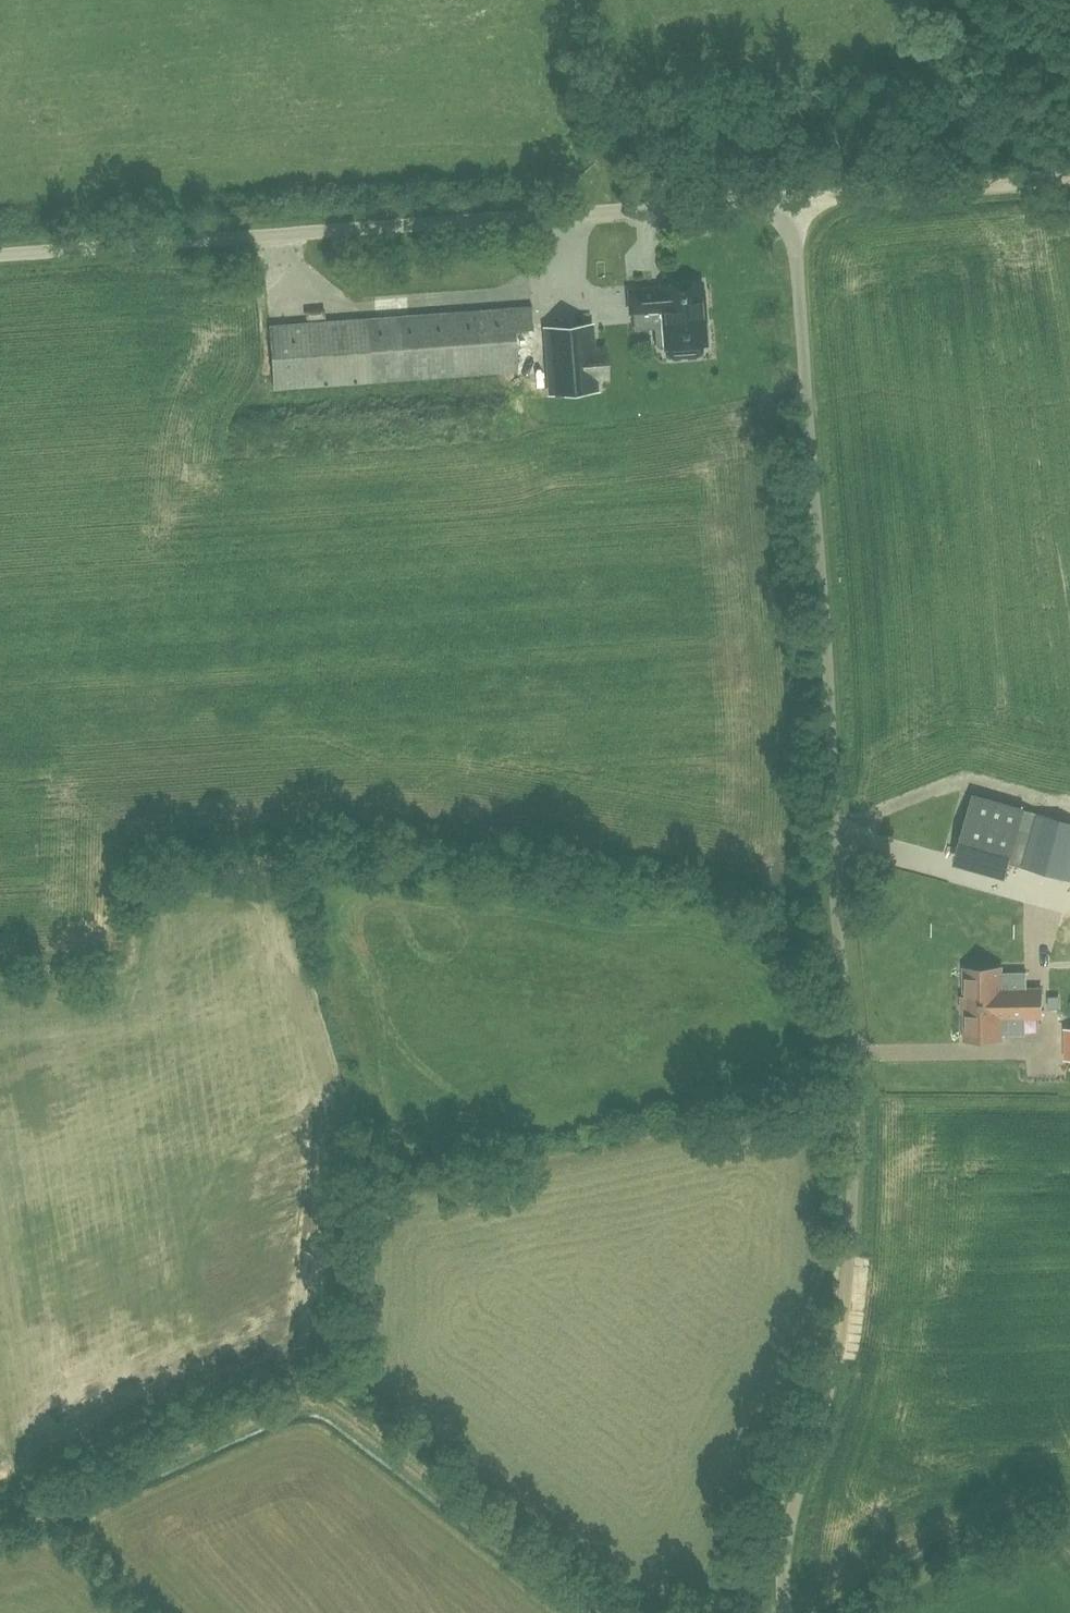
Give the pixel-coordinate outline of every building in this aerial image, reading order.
[(665,318),(704,315),(704,305),(706,305),(704,291),(703,291),(702,284),(663,287),(663,290),(631,292),(633,312),(665,310),(665,318)] [(631,301),(607,304),(608,318),(632,315),(631,301)] [(534,331),(533,308),(271,320),(274,383),(517,372),(515,331),(534,331)] [(640,330),(664,330),(665,314),(641,313),(640,330)] [(707,345),(704,315),(665,318),(668,353),(672,359),(698,357),(703,350),(703,345),(707,345)] [(607,376),(605,345),(595,346),(595,338),(592,338),(591,326),(546,329),(551,392),(596,389),(595,377),(607,376)] [(976,797),(956,864),(1006,878),(1010,863),(1069,881),(1069,823),(976,797)] [(964,970),(965,1039),(1002,1038),(1002,1034),(1002,1031),(1008,1031),(1008,1018),(1025,1018),(1042,1018),(1041,989),(1026,990),(1010,990),(1010,973),(1001,974),(1001,969),(989,969),(977,969),(964,970)]
